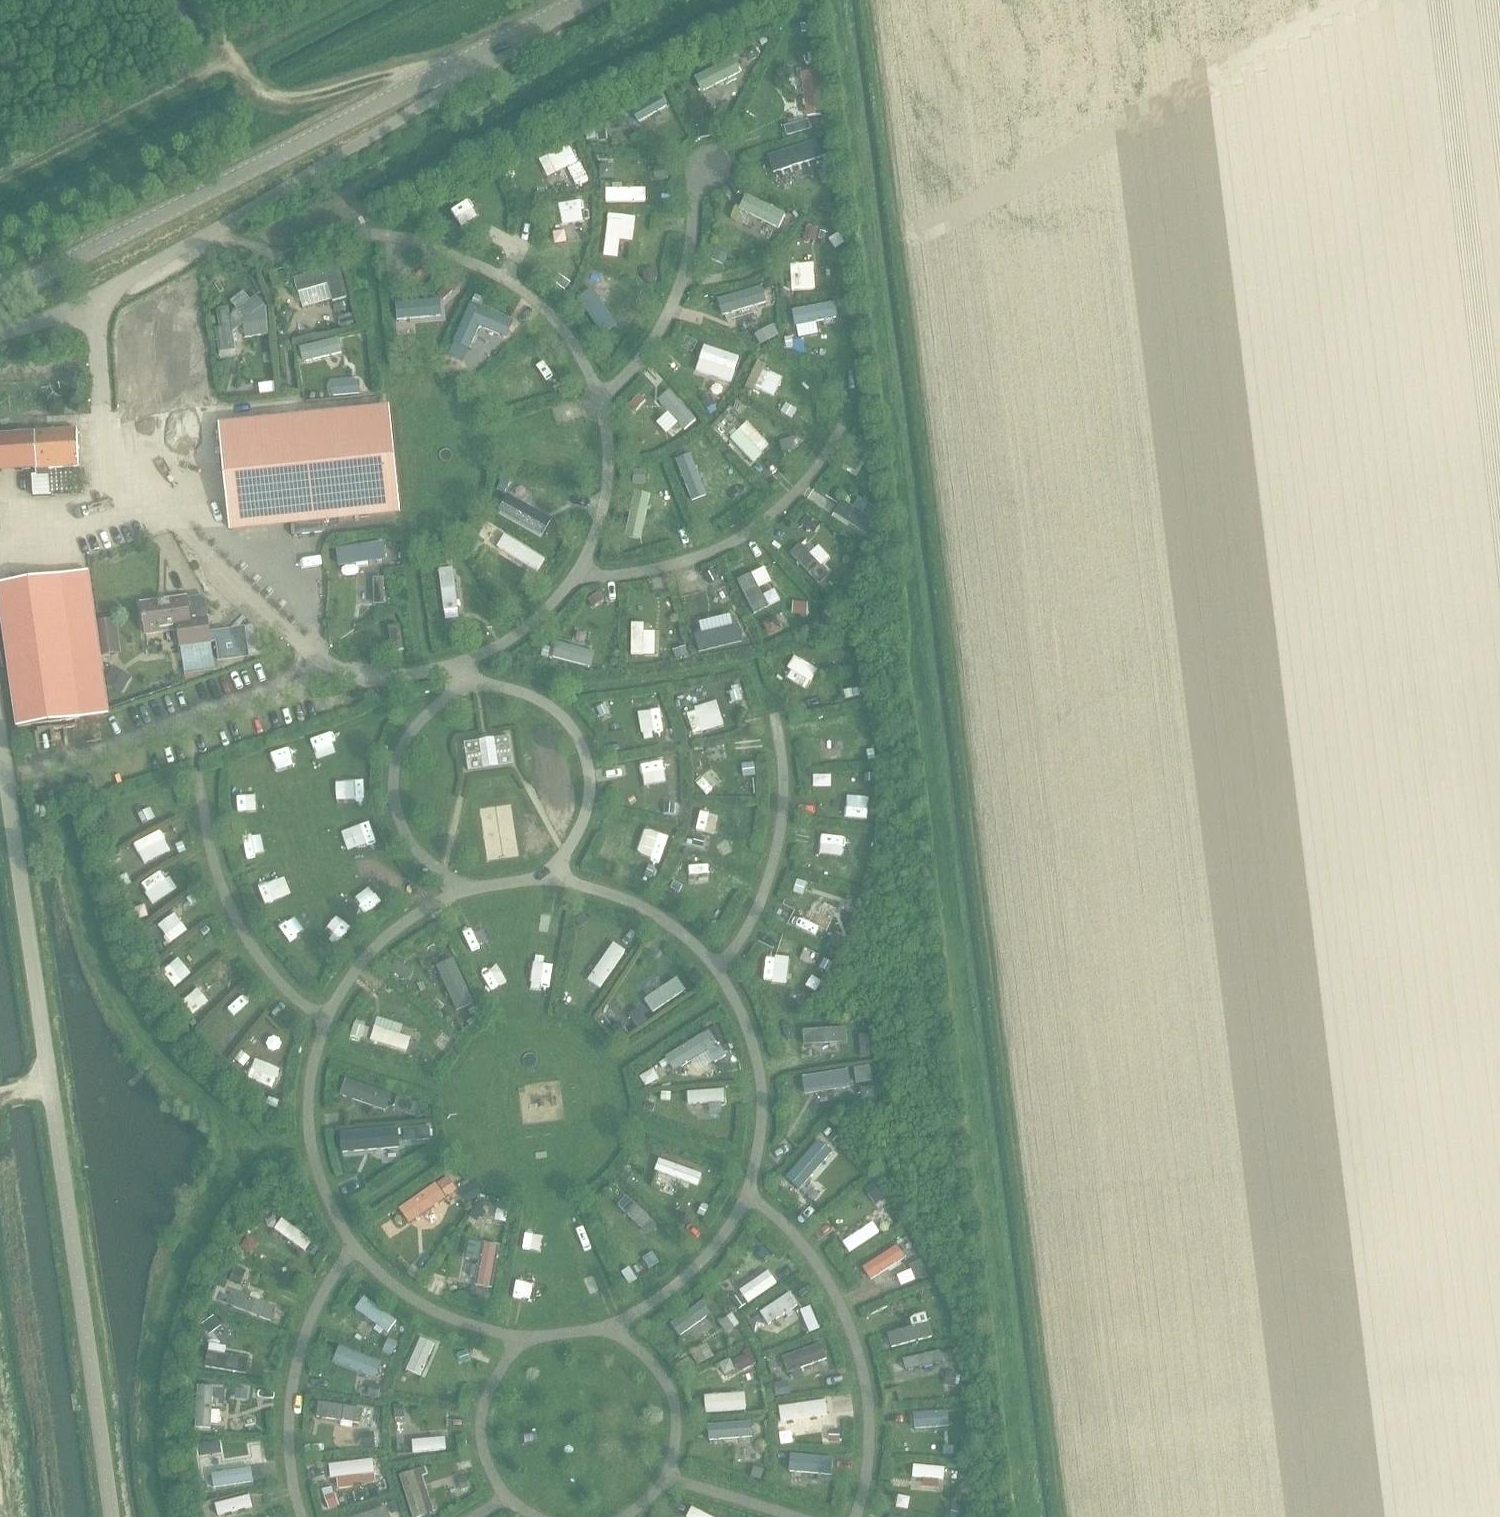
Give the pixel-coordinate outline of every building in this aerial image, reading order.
[(755,45),(744,50),(749,61),(760,55),(755,45)] [(730,55),(692,75),(699,89),(737,70),(730,55)] [(815,67),(798,70),(804,114),(820,112),(815,67)] [(658,92),(629,108),(635,120),(664,103),(658,92)] [(796,124),(785,127),(787,137),(799,133),(796,124)] [(595,127),(585,128),(586,139),(596,138),(595,127)] [(604,127),(596,128),(597,142),(606,141),(604,127)] [(812,142),(778,154),(782,165),(816,153),(812,142)] [(833,150),(822,153),(827,166),(837,163),(833,150)] [(598,154),(593,165),(603,170),(609,159),(598,154)] [(569,156),(545,160),(547,172),(571,168),(569,156)] [(665,165),(653,167),(656,179),(667,177),(665,165)] [(639,187),(604,187),(604,200),(639,200),(639,187)] [(782,211),(743,193),(736,207),(775,225),(782,211)] [(460,198),(446,204),(449,212),(463,207),(460,198)] [(580,198),(555,202),(557,213),(581,209),(580,198)] [(606,212),(601,254),(615,256),(617,237),(630,239),(633,215),(606,212)] [(807,226),(803,238),(814,242),(818,229),(807,226)] [(716,253),(711,262),(722,267),(726,258),(716,253)] [(811,262),(788,263),(790,290),(813,288),(811,262)] [(293,276),(297,290),(327,282),(332,299),(347,295),(338,263),(293,276)] [(655,269),(640,271),(642,280),(657,277),(655,269)] [(604,275),(592,270),(579,301),(590,306),(604,275)] [(559,276),(554,283),(565,291),(570,283),(559,276)] [(763,288),(724,298),(728,312),(767,302),(763,288)] [(166,292),(153,294),(156,309),(169,307),(166,292)] [(243,322),(244,336),(268,333),(266,304),(257,292),(229,313),(228,305),(216,307),(219,325),(214,326),(218,350),(234,348),(232,330),(243,322)] [(475,293),(473,299),(479,302),(482,296),(475,293)] [(342,301),(333,303),(335,311),(345,309),(342,301)] [(450,301),(447,307),(454,311),(457,305),(450,301)] [(415,305),(399,308),(400,317),(417,314),(415,305)] [(631,309),(625,318),(633,323),(639,313),(631,309)] [(834,313),(811,314),(812,341),(836,339),(834,313)] [(352,315),(339,319),(342,327),(355,324),(352,315)] [(152,320),(140,322),(143,337),(155,334),(152,320)] [(772,326),(755,335),(760,344),(777,335),(772,326)] [(337,336),(299,345),(302,360),(341,351),(337,336)] [(790,337),(783,338),(784,348),(791,348),(790,337)] [(739,355),(704,343),(699,357),(734,369),(739,355)] [(521,349),(515,356),(520,361),(527,353),(521,349)] [(771,371),(763,367),(754,386),(762,390),(771,371)] [(359,380),(332,383),(333,395),(360,393),(359,380)] [(697,418),(669,388),(657,399),(684,429),(697,418)] [(639,395),(630,405),(636,411),(646,401),(639,395)] [(710,396),(702,399),(707,410),(715,407),(710,396)] [(786,404),(781,412),(793,419),(797,411),(786,404)] [(385,410),(219,427),(229,528),(396,511),(385,410)] [(770,446),(747,421),(740,427),(763,452),(770,446)] [(0,434),(0,470),(36,468),(36,477),(48,476),(47,468),(78,466),(76,429),(0,434)] [(793,438),(780,443),(783,453),(796,449),(793,438)] [(716,446),(710,453),(719,461),(725,455),(716,446)] [(633,470),(632,484),(643,484),(644,471),(633,470)] [(705,500),(694,470),(681,475),(693,505),(705,500)] [(641,538),(651,492),(635,489),(625,534),(641,538)] [(876,520),(842,498),(834,511),(867,533),(876,520)] [(560,504),(549,500),(539,524),(550,529),(560,504)] [(807,516),(802,524),(815,533),(820,525),(807,516)] [(544,557),(504,533),(497,545),(536,569),(544,557)] [(474,537),(468,547),(475,552),(482,542),(474,537)] [(383,542),(337,547),(339,560),(384,555),(383,542)] [(829,573),(801,542),(791,551),(820,582),(829,573)] [(445,552),(437,553),(438,565),(446,564),(445,552)] [(454,566),(439,568),(444,609),(458,608),(454,566)] [(711,568),(702,571),(705,579),(714,575),(711,568)] [(86,570),(58,574),(79,717),(107,713),(102,680),(86,570)] [(768,605),(752,571),(738,578),(755,612),(768,605)] [(58,574),(0,582),(0,617),(16,726),(79,717),(58,574)] [(708,632),(698,588),(685,591),(694,635),(708,632)] [(385,589),(375,589),(375,599),(385,599),(385,589)] [(599,591),(589,599),(594,606),(605,599),(599,591)] [(185,595),(140,602),(144,633),(177,628),(179,645),(210,641),(206,616),(188,618),(185,595)] [(374,600),(361,600),(361,610),(375,610),(374,600)] [(794,601),(793,613),(800,614),(800,616),(806,616),(806,614),(808,614),(809,602),(794,601)] [(644,621),(632,621),(631,654),(655,655),(655,631),(644,630),(644,621)] [(399,625),(388,626),(392,651),(403,649),(399,625)] [(219,659),(240,656),(238,639),(216,642),(219,659)] [(594,651),(557,641),(553,656),(590,666),(594,651)] [(544,645),(541,654),(548,656),(551,647),(544,645)] [(686,645),(674,649),(677,658),(689,654),(686,645)] [(805,689),(817,668),(795,655),(783,676),(805,689)] [(112,665),(102,680),(120,692),(130,678),(112,665)] [(732,691),(729,691),(732,701),(741,699),(737,684),(731,686),(732,691)] [(853,688),(845,690),(847,698),(854,696),(853,688)] [(723,724),(716,699),(685,709),(692,733),(723,724)] [(605,703),(596,706),(600,715),(609,711),(605,703)] [(663,713),(641,716),(643,732),(666,728),(663,713)] [(463,743),(467,771),(513,764),(509,736),(463,743)] [(709,792),(706,763),(694,764),(697,794),(709,792)] [(753,763),(742,764),(743,776),(755,774),(753,763)] [(873,773),(865,773),(865,781),(873,781),(873,773)] [(849,821),(854,811),(829,798),(824,807),(849,821)] [(151,821),(144,799),(122,806),(129,829),(151,821)] [(726,817),(707,814),(703,836),(722,840),(726,817)] [(168,850),(158,831),(133,843),(143,863),(168,850)] [(694,836),(692,845),(702,848),(705,838),(694,836)] [(182,841),(175,844),(179,853),(186,850),(182,841)] [(841,855),(820,848),(814,868),(835,874),(841,855)] [(119,851),(109,855),(112,861),(121,858),(119,851)] [(806,856),(804,865),(813,867),(815,858),(806,856)] [(648,866),(644,874),(650,877),(654,869),(648,866)] [(152,903),(176,887),(163,868),(139,884),(152,903)] [(797,880),(793,891),(802,894),(806,882),(797,880)] [(674,881),(671,887),(679,892),(682,885),(674,881)] [(125,894),(115,897),(118,906),(128,902),(125,894)] [(825,929),(835,908),(815,898),(805,919),(825,929)] [(178,907),(163,918),(172,930),(187,919),(178,907)] [(585,913),(576,918),(579,925),(589,920),(585,913)] [(836,933),(830,945),(843,952),(849,940),(836,933)] [(626,951),(613,942),(587,979),(600,988),(626,951)] [(787,982),(789,957),(766,955),(764,980),(787,982)] [(175,957),(160,969),(169,980),(184,969),(175,957)] [(473,1002),(452,957),(436,964),(457,1009),(473,1002)] [(824,959),(819,967),(828,972),(833,963),(824,959)] [(395,960),(390,972),(400,976),(405,964),(395,960)] [(677,976),(644,998),(653,1011),(686,989),(677,976)] [(209,1010),(225,993),(210,978),(193,994),(209,1010)] [(803,991),(796,999),(805,1006),(811,998),(803,991)] [(637,1008),(628,1014),(635,1026),(644,1020),(637,1008)] [(243,1035),(219,1017),(205,1036),(228,1054),(243,1035)] [(619,1021),(612,1026),(619,1038),(627,1033),(619,1021)] [(354,1025),(351,1034),(366,1039),(369,1029),(354,1025)] [(411,1036),(374,1025),(370,1040),(406,1051),(411,1036)] [(847,1042),(847,1027),(803,1028),(803,1043),(847,1042)] [(710,1029),(666,1055),(676,1071),(719,1045),(710,1029)] [(239,1047),(251,1058),(259,1049),(248,1038),(239,1047)] [(869,1043),(860,1043),(861,1056),(869,1056),(869,1043)] [(212,1048),(206,1055),(211,1059),(217,1052),(212,1048)] [(265,1048),(254,1067),(279,1080),(289,1061),(265,1048)] [(241,1051),(235,1059),(243,1065),(249,1058),(241,1051)] [(246,1077),(271,1088),(275,1079),(250,1068),(246,1077)] [(844,1070),(804,1077),(806,1090),(846,1084),(844,1070)] [(390,1093),(345,1078),(340,1094),(385,1110),(390,1093)] [(248,1086),(244,1093),(254,1097),(257,1090),(248,1086)] [(872,1087),(860,1088),(861,1099),(872,1099),(872,1087)] [(723,1089),(687,1091),(688,1104),(724,1101),(723,1089)] [(269,1097),(266,1104),(275,1108),(278,1101),(269,1097)] [(409,1100),(405,1112),(417,1116),(421,1104),(409,1100)] [(646,1101),(644,1108),(653,1111),(655,1104),(646,1101)] [(429,1125),(416,1126),(417,1139),(430,1138),(429,1125)] [(394,1127),(344,1131),(346,1148),(396,1144),(394,1127)] [(827,1127),(823,1133),(828,1137),(833,1132),(827,1127)] [(829,1149),(819,1141),(796,1168),(806,1176),(829,1149)] [(701,1173),(659,1158),(654,1171),(697,1186),(701,1173)] [(622,1172),(618,1175),(626,1183),(629,1179),(622,1172)] [(435,1182),(399,1208),(409,1223),(446,1197),(435,1182)] [(475,1182),(461,1191),(468,1203),(482,1194),(475,1182)] [(878,1185),(868,1194),(876,1203),(886,1195),(878,1185)] [(656,1224),(626,1195),(617,1205),(647,1234),(656,1224)] [(477,1204),(471,1215),(479,1220),(485,1208),(477,1204)] [(702,1204),(697,1213),(703,1216),(708,1207),(702,1204)] [(312,1240),(281,1218),(273,1229),(304,1251),(312,1240)] [(847,1253),(880,1233),(873,1222),(855,1234),(850,1226),(836,1234),(847,1253)] [(248,1236),(241,1247),(250,1253),(257,1243),(248,1236)] [(491,1287),(499,1245),(482,1242),(475,1284),(491,1287)] [(897,1244),(863,1267),(872,1279),(906,1257),(897,1244)] [(762,1247),(756,1254),(763,1260),(769,1254),(762,1247)] [(656,1253),(647,1262),(653,1268),(662,1259),(656,1253)] [(921,1259),(909,1265),(913,1274),(925,1268),(921,1259)] [(777,1264),(743,1287),(752,1300),(785,1276),(777,1264)] [(236,1266),(230,1280),(241,1284),(246,1270),(236,1266)] [(276,1307),(235,1292),(230,1306),(270,1321),(276,1307)] [(798,1303),(791,1292),(760,1312),(768,1323),(798,1303)] [(738,1293),(732,1298),(738,1307),(745,1303),(738,1293)] [(391,1318),(365,1300),(358,1310),(384,1328),(391,1318)] [(710,1314),(701,1301),(670,1323),(679,1335),(710,1314)] [(727,1318),(721,1322),(727,1332),(734,1327),(727,1318)] [(214,1319),(206,1324),(208,1328),(214,1329),(218,1326),(214,1319)] [(927,1324),(891,1332),(894,1345),(930,1337),(927,1324)] [(702,1352),(717,1347),(712,1334),(697,1339),(702,1352)] [(435,1344),(420,1338),(407,1369),(421,1375),(435,1344)] [(389,1339),(383,1351),(392,1355),(397,1343),(389,1339)] [(821,1342),(782,1357),(788,1373),(827,1358),(821,1342)] [(380,1362),(339,1345),(332,1363),(373,1380),(380,1362)] [(468,1348),(459,1351),(463,1363),(472,1359),(468,1348)] [(939,1350),(903,1359),(906,1371),(942,1362),(939,1350)] [(248,1358),(208,1351),(205,1366),(246,1372),(248,1358)] [(745,1356),(737,1360),(742,1371),(751,1367),(745,1356)] [(947,1371),(945,1385),(954,1386),(956,1373),(947,1371)] [(786,1381),(775,1383),(777,1395),(788,1393),(786,1381)] [(372,1383),(369,1396),(379,1398),(381,1386),(372,1383)] [(213,1386),(197,1385),(194,1427),(211,1428),(213,1386)] [(236,1388),(234,1396),(246,1398),(247,1389),(236,1388)] [(705,1395),(706,1413),(746,1410),(745,1393),(705,1395)] [(825,1400),(779,1407),(781,1422),(827,1415),(825,1400)] [(361,1408),(318,1402),(316,1417),(359,1423),(361,1408)] [(402,1404),(394,1405),(395,1417),(404,1416),(402,1404)] [(948,1410),(914,1413),(915,1429),(950,1426),(948,1410)] [(752,1422),(711,1425),(712,1438),(753,1436),(752,1422)] [(830,1429),(829,1441),(839,1442),(840,1430),(830,1429)] [(375,1433),(361,1434),(361,1447),(376,1446),(375,1433)] [(446,1450),(445,1437),(411,1440),(412,1453),(446,1450)] [(944,1447),(944,1455),(961,1456),(962,1448),(944,1447)] [(828,1457),(795,1455),(794,1469),(828,1470),(828,1457)] [(372,1459),(329,1464),(330,1479),(374,1474),(372,1459)] [(945,1467),(914,1465),(913,1478),(944,1480),(945,1467)] [(398,1475),(412,1516),(419,1516),(434,1512),(423,1476),(428,1474),(425,1467),(398,1475)] [(752,1468),(748,1476),(760,1482),(764,1474),(752,1468)] [(215,1486),(246,1482),(244,1470),(213,1474),(215,1486)] [(465,1477),(458,1479),(461,1490),(468,1487),(465,1477)] [(331,1487),(322,1489),(324,1497),(333,1494),(331,1487)] [(333,1494),(324,1497),(329,1510),(339,1506),(334,1494),(333,1494)] [(249,1495),(214,1504),(217,1515),(252,1506),(249,1495)] [(395,1502),(387,1504),(390,1513),(398,1511),(395,1502)] [(354,1516),(390,1516),(386,1506),(354,1516)] [(692,1506),(686,1516),(713,1516),(692,1506)] [(950,1516),(954,1516),(957,1516),(959,1508),(952,1506),(950,1516)]
